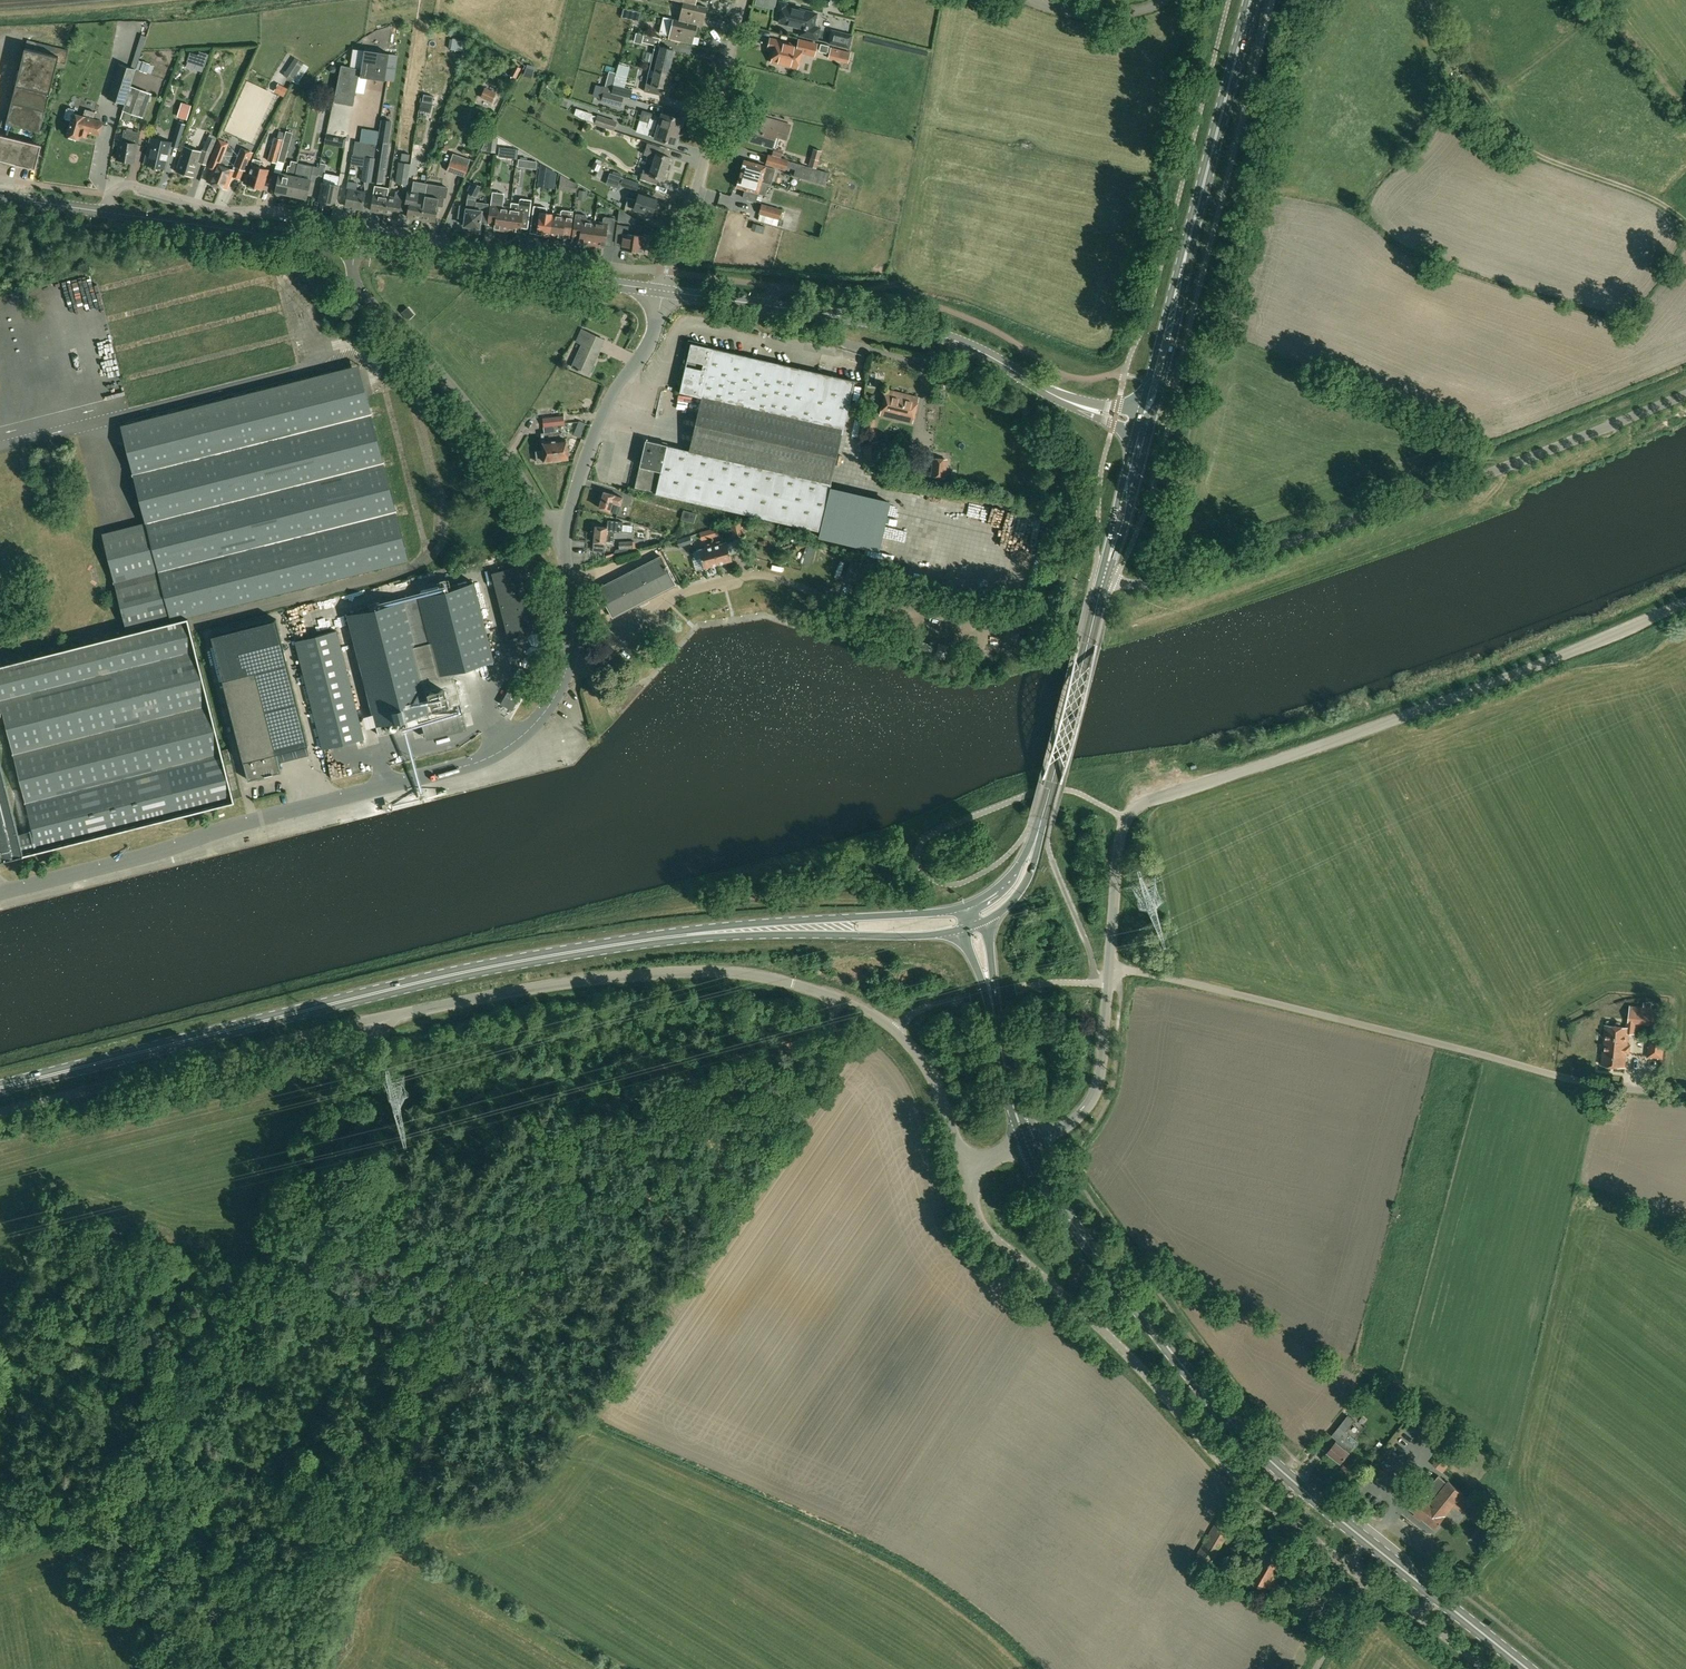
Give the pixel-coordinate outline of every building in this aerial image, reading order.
[(703,26),(707,7),(696,4),(696,5),(684,2),(680,20),(680,21),(703,26)] [(803,29),(801,36),(817,39),(819,30),(813,29),(817,13),(786,6),(787,4),(779,2),(776,12),(783,14),(781,23),(803,29)] [(758,7),(757,20),(774,22),(775,9),(758,7)] [(664,17),(660,33),(669,35),(669,39),(693,44),(697,25),(703,26),(680,21),(680,20),(673,19),(664,17)] [(142,25),(138,43),(150,45),(154,27),(142,25)] [(829,43),(848,47),(851,35),(832,31),(829,43)] [(655,70),(668,74),(672,59),(670,58),(672,49),(658,45),(660,38),(644,34),(642,42),(655,45),(649,69),(655,70)] [(452,39),(451,49),(462,51),(464,40),(452,39)] [(771,62),(790,66),(797,68),(801,52),(814,55),(817,44),(799,40),(797,47),(788,45),(788,43),(770,39),(768,47),(774,49),(771,62)] [(25,47),(6,123),(40,132),(57,62),(65,64),(69,50),(27,40),(25,48),(25,47)] [(831,48),(828,57),(844,61),(848,62),(850,52),(846,51),(831,48)] [(389,53),(364,49),(360,77),(385,81),(389,53)] [(187,62),(204,67),(208,54),(200,51),(198,55),(191,53),(187,62)] [(304,62),(295,57),(283,74),(292,80),(304,62)] [(118,63),(107,98),(125,103),(131,85),(136,69),(118,63)] [(353,106),(360,69),(341,65),(334,102),(353,106)] [(521,68),(516,65),(510,75),(516,78),(521,68)] [(534,69),(525,67),(524,74),(532,76),(534,69)] [(644,90),(661,94),(663,88),(665,88),(668,74),(655,70),(649,69),(644,90)] [(613,85),(624,88),(627,78),(616,75),(613,85)] [(288,88),(278,82),(274,90),(284,96),(288,88)] [(125,103),(123,110),(143,117),(152,93),(131,85),(125,103)] [(612,88),(611,93),(624,97),(630,98),(632,91),(624,88),(613,85),(612,88)] [(602,86),(599,98),(602,98),(601,101),(621,106),(624,97),(611,93),(612,88),(602,86)] [(496,92),(485,87),(480,97),(492,102),(496,92)] [(429,104),(421,102),(420,110),(427,112),(429,104)] [(168,103),(164,118),(174,120),(177,105),(168,103)] [(184,103),(179,117),(187,120),(191,106),(184,103)] [(88,131),(99,134),(102,122),(93,120),(95,113),(85,111),(83,116),(74,114),(76,109),(69,107),(66,109),(64,117),(65,119),(72,121),(68,135),(70,135),(70,137),(76,139),(77,137),(79,138),(80,136),(86,138),(88,131)] [(591,112),(583,109),(580,117),(589,119),(591,112)] [(649,123),(678,132),(679,128),(682,127),(683,122),(682,120),(682,119),(662,113),(661,117),(658,116),(657,120),(650,118),(649,123)] [(614,131),(617,121),(597,115),(594,124),(614,131)] [(752,134),(750,141),(772,147),(776,148),(779,137),(786,139),(790,125),(774,120),(772,120),(763,117),(761,125),(755,123),(752,134)] [(185,124),(178,122),(174,136),(181,138),(185,124)] [(996,122),(994,128),(1009,134),(1012,127),(996,122)] [(677,135),(678,132),(649,123),(647,127),(653,129),(652,133),(656,134),(654,138),(674,144),(675,143),(677,142),(679,137),(677,135)] [(380,126),(378,140),(389,142),(391,128),(380,126)] [(120,140),(116,159),(134,162),(136,143),(138,132),(124,129),(122,141),(120,140)] [(281,173),(292,133),(286,131),(275,172),(281,173)] [(498,136),(490,132),(481,148),(495,150),(498,136)] [(42,145),(0,134),(0,160),(35,169),(42,145)] [(325,144),(332,145),(333,136),(326,135),(325,144)] [(211,153),(216,140),(208,136),(203,149),(211,153)] [(166,169),(172,143),(150,137),(144,164),(166,169)] [(268,160),(277,163),(283,139),(274,137),(268,160)] [(389,142),(378,140),(373,165),(385,167),(389,142)] [(376,144),(356,141),(354,155),(365,156),(374,157),(375,158),(376,144)] [(654,157),(650,170),(644,168),(641,179),(656,184),(658,177),(663,179),(670,157),(659,154),(661,149),(647,144),(644,154),(654,157)] [(183,146),(175,172),(192,177),(197,162),(200,152),(184,147),(183,146)] [(1222,164),(1225,147),(1218,146),(1215,163),(1222,164)] [(498,157),(507,158),(508,148),(499,147),(498,157)] [(211,168),(206,181),(227,189),(234,171),(219,165),(224,152),(214,148),(207,166),(211,168)] [(240,148),(233,166),(243,169),(245,170),(252,152),(240,148)] [(470,161),(471,159),(465,157),(456,153),(453,153),(451,159),(447,171),(464,177),(469,166),(468,166),(470,161)] [(786,170),(788,160),(768,154),(765,164),(786,170)] [(365,156),(362,180),(371,181),(374,157),(365,156)] [(811,157),(809,166),(817,167),(819,159),(811,157)] [(244,182),(246,183),(246,184),(248,185),(248,187),(254,188),(254,186),(263,189),(268,170),(260,167),(262,161),(253,158),(251,165),(252,165),(249,174),(246,173),(244,182)] [(598,171),(601,165),(602,161),(597,159),(596,162),(595,162),(592,168),(598,171)] [(285,196),(285,194),(291,195),(295,176),(298,161),(291,160),(290,165),(288,165),(286,175),(279,173),(276,192),(276,194),(277,196),(283,197),(285,196)] [(739,176),(768,184),(769,179),(762,177),(766,166),(744,160),(739,176)] [(408,184),(410,163),(399,162),(396,183),(408,184)] [(335,204),(339,185),(323,182),(324,175),(327,164),(320,163),(318,174),(313,197),(319,198),(319,201),(335,204)] [(793,176),(824,185),(828,172),(797,163),(793,176)] [(539,178),(550,180),(551,172),(540,170),(539,178)] [(1210,184),(1215,185),(1218,173),(1213,171),(1210,184)] [(307,196),(313,197),(318,174),(311,173),(310,179),(295,176),(291,195),(307,198),(307,196)] [(620,185),(637,190),(639,182),(623,176),(620,185)] [(765,193),(768,184),(739,176),(736,187),(745,189),(743,197),(747,199),(748,201),(752,202),(754,201),(755,201),(758,191),(765,193)] [(412,218),(421,220),(424,202),(425,192),(427,183),(414,180),(412,191),(407,190),(406,199),(410,199),(407,216),(412,218)] [(356,183),(350,182),(349,190),(347,203),(354,205),(353,208),(362,209),(365,192),(354,191),(356,183)] [(476,197),(481,186),(473,182),(468,193),(476,197)] [(435,221),(438,205),(443,206),(444,197),(446,197),(448,187),(437,185),(437,187),(427,186),(428,183),(427,183),(425,192),(424,202),(421,220),(430,221),(430,220),(435,221)] [(375,212),(385,214),(387,196),(380,195),(381,189),(374,188),(371,210),(375,211),(375,212)] [(585,200),(587,191),(579,190),(578,200),(585,200)] [(385,214),(386,214),(394,215),(394,214),(398,215),(402,192),(396,191),(395,197),(387,196),(385,214)] [(495,229),(508,231),(510,208),(503,207),(505,196),(503,194),(493,193),(489,225),(495,226),(495,229)] [(634,209),(652,215),(653,209),(655,210),(657,209),(658,204),(658,203),(655,202),(656,200),(638,194),(636,201),(628,198),(625,207),(634,209)] [(478,229),(478,227),(480,228),(481,222),(487,223),(488,211),(483,211),(483,210),(475,209),(476,200),(468,199),(467,205),(460,204),(458,217),(465,218),(464,226),(471,227),(471,228),(478,229)] [(511,202),(511,208),(510,208),(508,231),(520,233),(521,228),(528,229),(532,200),(521,199),(519,200),(519,203),(511,202)] [(761,203),(758,214),(779,220),(782,209),(761,203)] [(538,235),(550,236),(553,214),(547,213),(547,210),(545,208),(534,207),(531,229),(539,230),(538,235)] [(571,230),(574,211),(562,210),(561,211),(560,215),(553,214),(550,236),(563,238),(564,229),(571,230)] [(580,243),(592,244),(595,222),(587,221),(588,217),(586,215),(576,214),(573,239),(580,239),(580,243)] [(613,238),(616,219),(604,217),(603,219),(602,223),(595,222),(592,244),(605,246),(606,237),(613,238)] [(644,251),(646,237),(628,234),(629,227),(618,225),(616,242),(623,243),(622,248),(644,251)] [(402,298),(397,304),(403,310),(409,305),(402,298)] [(343,326),(350,318),(344,313),(337,320),(343,326)] [(575,342),(582,345),(572,366),(588,374),(594,362),(593,361),(598,350),(600,352),(605,339),(581,328),(575,342)] [(701,397),(689,450),(740,463),(830,483),(855,380),(707,347),(708,344),(689,339),(684,360),(686,361),(679,391),(701,397)] [(911,422),(918,397),(886,389),(880,415),(911,422)] [(86,413),(108,410),(106,398),(84,402),(86,413)] [(371,414),(133,473),(146,524),(170,620),(408,559),(371,414)] [(553,461),(559,460),(557,449),(559,449),(555,425),(544,426),(545,442),(543,442),(544,451),(536,452),(537,463),(553,461)] [(557,449),(559,460),(568,459),(566,439),(563,440),(562,432),(561,425),(555,425),(559,449),(557,449)] [(584,431),(577,428),(574,434),(581,438),(584,431)] [(633,488),(729,510),(740,463),(689,450),(645,440),(633,488)] [(864,442),(864,465),(880,464),(878,441),(864,442)] [(932,476),(946,477),(946,475),(951,476),(952,469),(947,469),(947,458),(933,457),(932,476)] [(830,483),(740,463),(729,510),(819,531),(830,483)] [(618,513),(622,497),(614,495),(614,494),(603,491),(599,507),(618,513)] [(694,523),(696,513),(683,510),(681,519),(694,523)] [(622,525),(623,522),(608,520),(607,527),(595,525),(593,542),(605,543),(606,541),(613,541),(614,531),(621,532),(632,532),(633,525),(622,525)] [(744,532),(740,521),(729,524),(732,535),(744,532)] [(146,524),(103,535),(127,631),(170,620),(146,524)] [(705,539),(715,536),(719,535),(717,527),(713,528),(703,531),(705,539)] [(685,545),(693,542),(690,535),(676,539),(678,547),(684,545),(685,545)] [(797,549),(805,546),(803,538),(795,541),(797,549)] [(712,543),(713,546),(718,564),(731,560),(730,554),(736,552),(733,541),(727,543),(726,542),(720,544),(719,541),(712,543)] [(704,568),(718,564),(713,546),(694,551),(693,553),(694,557),(696,558),(701,557),(704,568)] [(612,617),(675,585),(660,556),(598,588),(612,617)] [(508,638),(542,630),(525,564),(491,573),(508,638)] [(474,582),(348,613),(373,713),(376,725),(379,735),(421,724),(463,713),(452,671),(493,660),(485,629),(474,582)] [(40,850),(235,801),(188,617),(0,665),(0,690),(40,850)] [(211,635),(248,780),(281,771),(276,752),(308,744),(276,619),(211,635)] [(322,749),(364,739),(337,631),(295,641),(322,749)] [(523,693),(511,686),(500,705),(512,712),(523,693)] [(0,702),(0,860),(36,851),(0,702)] [(231,759),(228,748),(223,750),(225,760),(231,759)] [(1627,1019),(1626,1026),(1606,1024),(1602,1065),(1624,1067),(1627,1036),(1628,1032),(1635,1032),(1636,1023),(1651,1024),(1650,1033),(1662,1034),(1663,1023),(1660,1023),(1661,1009),(1651,1007),(1652,1003),(1644,1002),(1643,1006),(1630,1005),(1628,1019),(1627,1019)] [(1662,1034),(1650,1033),(1649,1046),(1647,1046),(1646,1057),(1652,1058),(1652,1056),(1658,1057),(1658,1058),(1663,1059),(1665,1042),(1664,1042),(1665,1034),(1663,1034),(1662,1034)] [(1348,1415),(1343,1422),(1349,1427),(1355,1420),(1348,1415)] [(1332,1446),(1328,1451),(1342,1461),(1354,1446),(1355,1446),(1358,1443),(1358,1440),(1353,1437),(1339,1426),(1332,1435),(1337,1440),(1335,1443),(1332,1446)] [(1436,1528),(1464,1491),(1449,1478),(1447,1482),(1440,1476),(1432,1486),(1422,1479),(1413,1490),(1403,1501),(1436,1528)] [(1209,1566),(1233,1526),(1219,1517),(1194,1558),(1209,1566)] [(1271,1588),(1286,1560),(1265,1548),(1257,1561),(1258,1562),(1250,1576),(1271,1588)]
